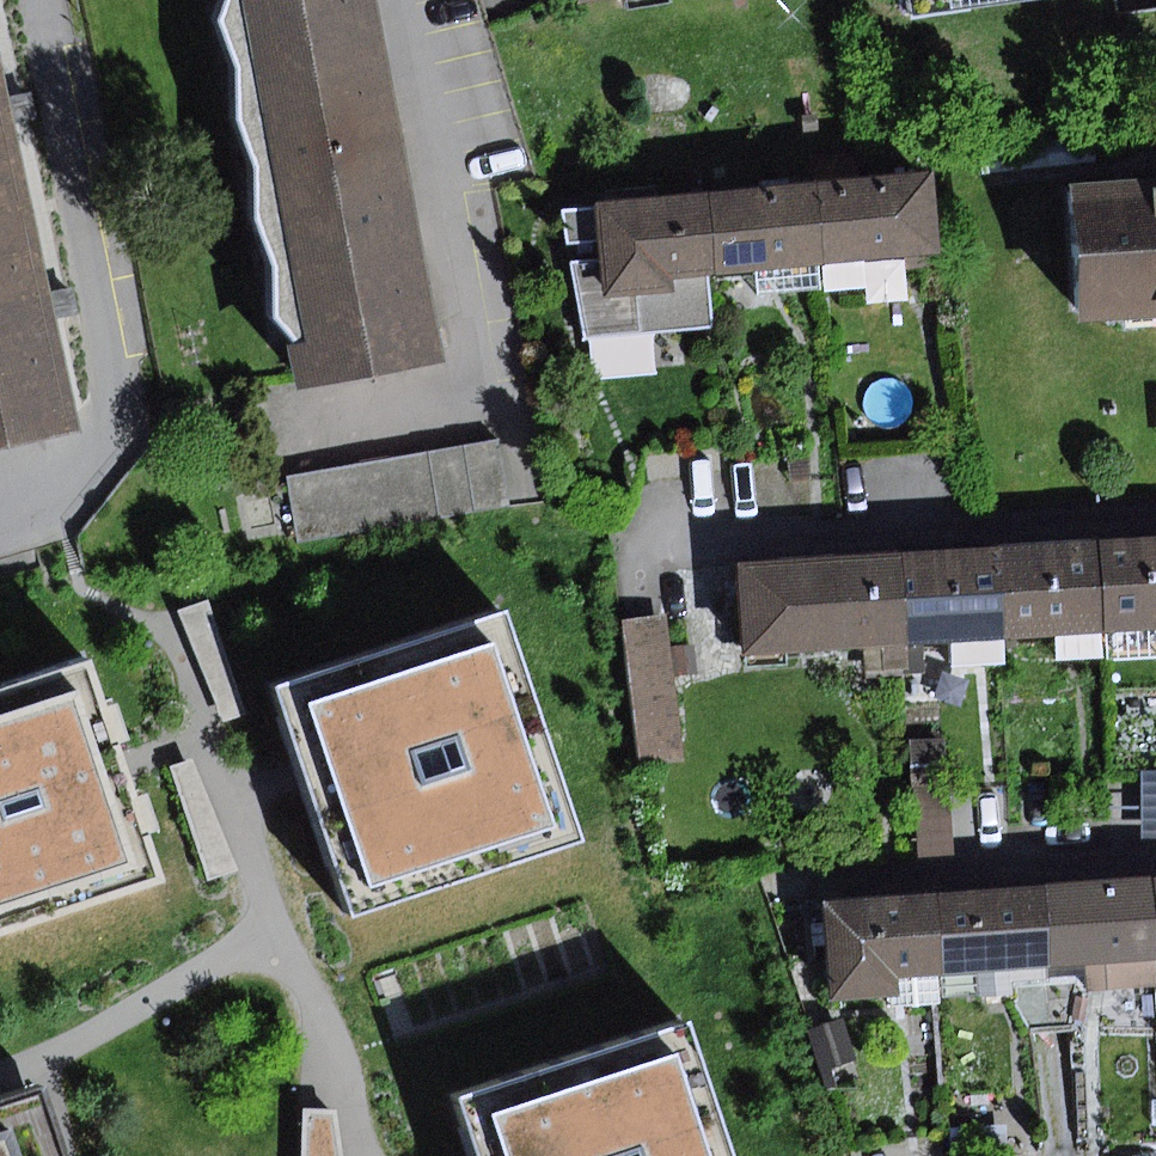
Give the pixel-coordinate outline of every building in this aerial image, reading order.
[(405,141),(388,44),(380,0),(225,0),(220,20),(240,67),(242,122),(260,166),(405,141)] [(915,21),(1072,0),(912,0),(915,21)] [(35,211),(13,107),(0,45),(0,218),(35,211)] [(405,141),(260,166),(260,223),(276,264),(278,318),(293,340),(301,391),(447,366),(426,254),(405,141)] [(937,171),(816,182),(823,265),(945,254),(937,171)] [(823,265),(816,182),(705,192),(713,275),(758,272),(823,265)] [(1077,192),(1087,323),(1155,318),(1155,186),(1077,192)] [(713,275),(705,192),(598,201),(599,208),(601,241),(603,259),(606,299),(677,293),(675,279),(713,275)] [(601,241),(599,208),(563,210),(569,243),(601,241)] [(35,211),(0,218),(0,449),(83,431),(59,318),(35,211)] [(606,299),(603,259),(570,261),(585,339),(716,327),(713,275),(675,279),(677,293),(606,299)] [(826,290),(823,265),(758,272),(761,296),(826,290)] [(501,441),(288,478),(299,543),(513,506),(501,441)] [(1100,542),(1107,634),(1155,630),(1155,539),(1100,542)] [(1100,542),(1003,548),(1008,640),(1055,637),(1101,635),(1107,634),(1100,542)] [(1003,548),(906,555),(913,646),(949,643),(1008,640),(1003,548)] [(913,646),(906,555),(740,567),(747,658),(913,646)] [(494,609),(266,687),(297,779),(343,913),(572,835),(494,609)] [(666,615),(624,620),(641,764),(682,759),(666,615)] [(1107,634),(1108,661),(1155,658),(1155,630),(1107,634)] [(1101,635),(1055,637),(1056,659),(1102,656),(1101,635)] [(1008,640),(949,643),(950,666),(1010,663),(1008,640)] [(0,684),(0,934),(160,879),(121,766),(83,656),(0,684)] [(945,737),(911,740),(914,785),(948,782),(945,737)] [(1143,771),(1143,834),(1155,834),(1155,772),(1143,771)] [(948,782),(914,785),(919,857),(954,854),(948,782)] [(1048,886),(1054,967),(1155,959),(1155,877),(1048,886)] [(1048,886),(940,893),(945,976),(1054,967),(1048,886)] [(945,976),(940,893),(828,900),(834,1000),(902,996),(901,979),(945,976)] [(947,1004),(945,976),(901,979),(902,996),(902,1007),(947,1004)] [(444,1098),(464,1155),(720,1155),(673,1019),(444,1098)] [(843,1019),(809,1032),(824,1070),(857,1057),(843,1019)] [(44,1088),(0,1103),(0,1155),(67,1155),(44,1088)] [(306,1109),(304,1155),(344,1155),(338,1110),(306,1109)] [(951,1128),(952,1155),(1009,1155),(1008,1125),(951,1128)]
